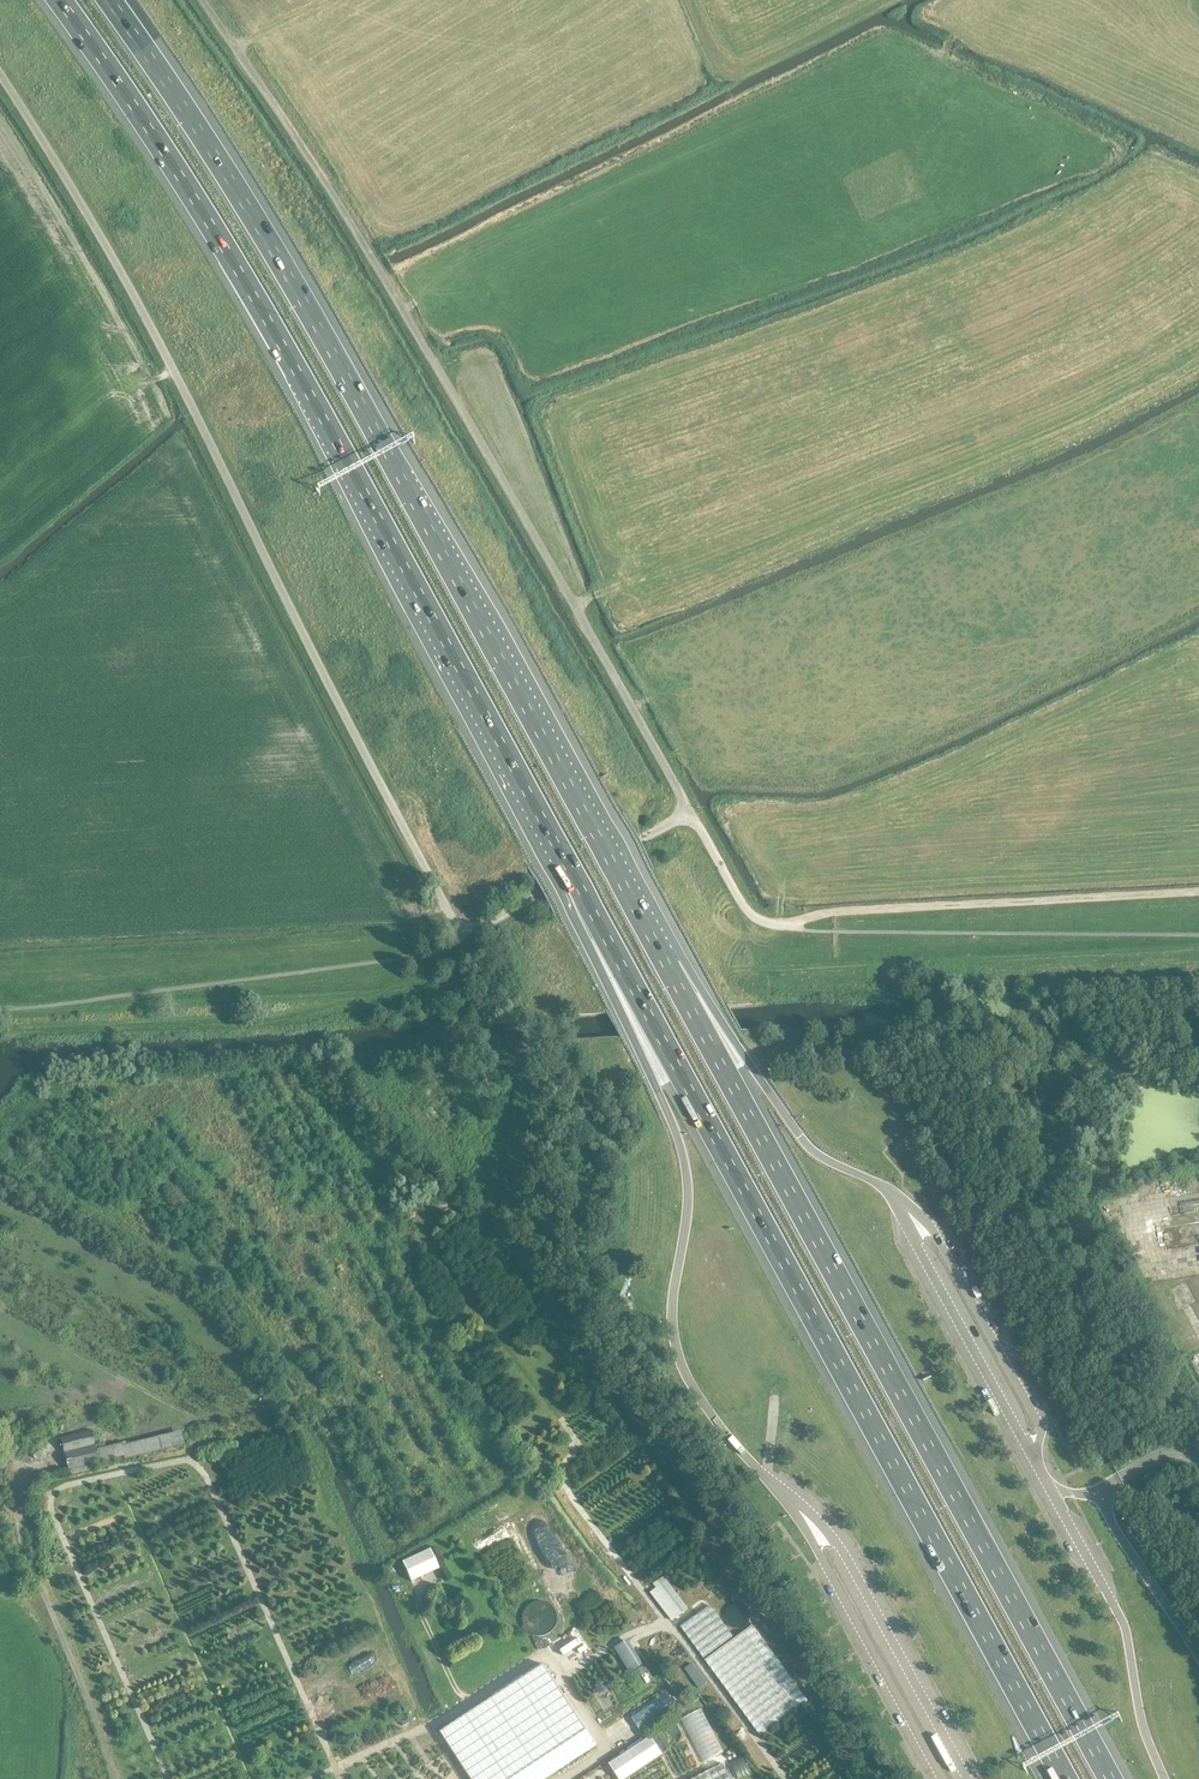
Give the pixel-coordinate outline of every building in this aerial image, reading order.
[(1190,1179),(1166,1181),(1168,1198),(1192,1195),(1190,1179)] [(1198,1340),(1195,1333),(1188,1337),(1192,1343),(1198,1340)] [(324,1377),(329,1385),(339,1378),(334,1370),(324,1377)] [(92,1431),(60,1438),(66,1465),(67,1470),(91,1464),(123,1456),(123,1458),(172,1446),(183,1444),(179,1431),(168,1433),(121,1445),(121,1443),(99,1448),(98,1442),(95,1443),(92,1431)] [(25,1440),(32,1451),(40,1446),(33,1435),(25,1440)] [(438,1569),(429,1550),(400,1563),(409,1583),(438,1569)] [(721,1599),(734,1590),(710,1557),(698,1566),(721,1599)] [(579,1567),(570,1572),(574,1579),(583,1574),(579,1567)] [(688,1608),(667,1581),(663,1577),(652,1585),(655,1590),(651,1593),(672,1620),(688,1608)] [(601,1595),(606,1601),(612,1596),(608,1590),(601,1595)] [(493,1596),(485,1601),(487,1604),(495,1599),(493,1596)] [(403,1619),(415,1614),(411,1605),(405,1607),(401,1609),(404,1614),(401,1615),(403,1619)] [(680,1628),(703,1660),(733,1638),(710,1606),(680,1628)] [(705,1662),(760,1737),(807,1702),(753,1627),(705,1662)] [(425,1637),(423,1632),(414,1636),(416,1641),(425,1637)] [(627,1641),(614,1649),(629,1673),(642,1665),(627,1641)] [(653,1652),(640,1658),(643,1664),(656,1658),(653,1652)] [(438,1730),(471,1778),(543,1778),(596,1744),(542,1662),(438,1730)] [(706,1684),(692,1664),(685,1669),(699,1690),(706,1684)] [(645,1666),(637,1670),(641,1677),(641,1676),(646,1685),(653,1681),(648,1673),(648,1672),(645,1666)] [(676,1696),(681,1692),(668,1674),(667,1674),(665,1671),(659,1674),(662,1679),(662,1678),(673,1694),(674,1693),(676,1696)] [(594,1687),(598,1695),(609,1689),(604,1681),(594,1687)] [(698,1702),(681,1715),(706,1749),(724,1736),(698,1702)] [(609,1766),(617,1778),(629,1778),(663,1757),(650,1738),(609,1766)] [(722,1764),(693,1778),(730,1778),(722,1764)]
